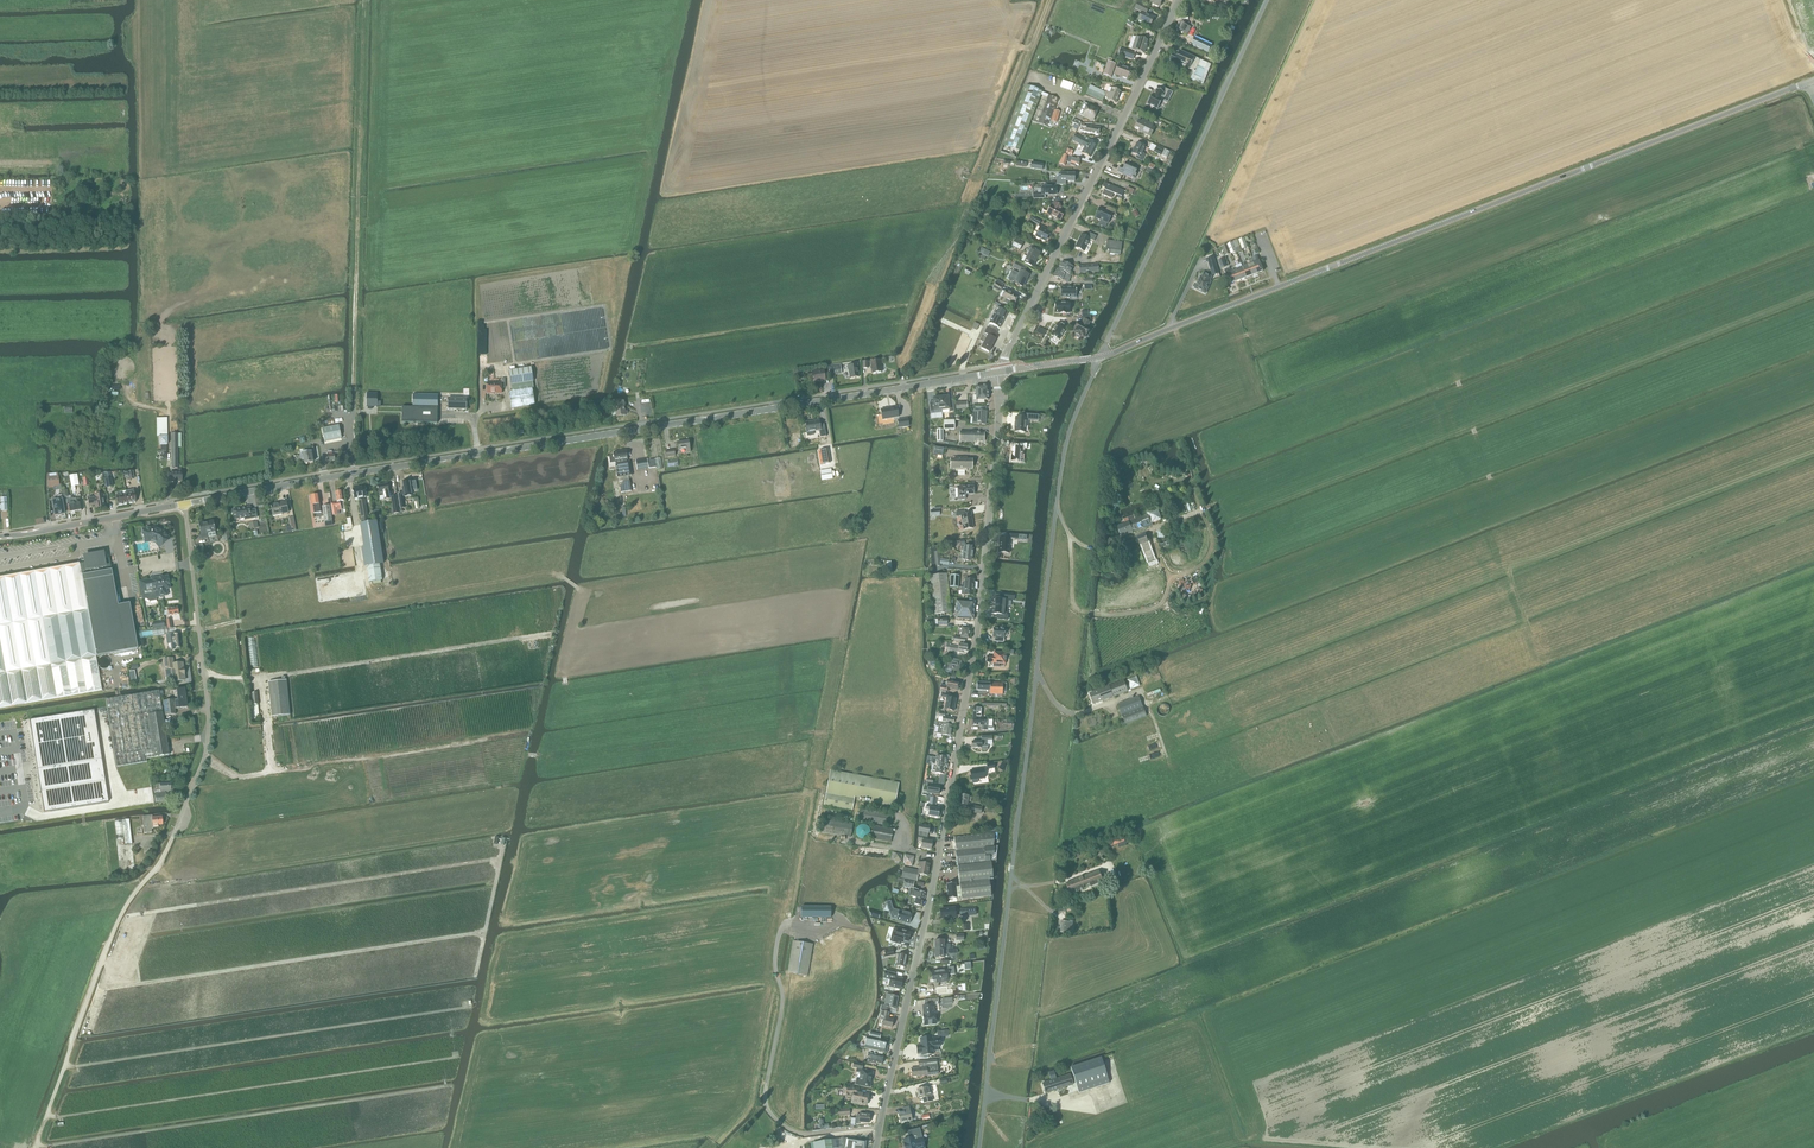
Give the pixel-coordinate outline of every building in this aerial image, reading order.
[(1142,12),(1139,18),(1138,20),(1151,26),(1155,17),(1147,13),(1150,8),(1138,2),(1135,9),(1142,12)] [(1180,22),(1177,29),(1188,34),(1191,27),(1180,22)] [(1136,36),(1132,49),(1144,53),(1148,40),(1136,36)] [(1120,48),(1118,55),(1119,55),(1128,58),(1133,60),(1135,53),(1130,51),(1122,49),(1120,48)] [(1196,57),(1180,51),(1178,56),(1174,53),(1170,60),(1190,69),(1195,71),(1191,80),(1203,84),(1211,64),(1196,57)] [(1111,77),(1111,76),(1116,64),(1108,61),(1103,74),(1111,77)] [(1128,78),(1131,69),(1118,64),(1114,74),(1128,78)] [(1056,123),(1060,112),(1055,110),(1059,99),(1042,92),(1042,91),(1027,85),(1000,152),(1017,158),(1031,120),(1048,127),(1050,121),(1056,123)] [(1116,103),(1121,92),(1112,88),(1110,93),(1107,91),(1106,92),(1090,85),(1086,94),(1103,101),(1105,97),(1108,98),(1107,99),(1116,103)] [(1152,95),(1147,104),(1157,109),(1161,101),(1167,104),(1173,92),(1164,88),(1162,93),(1156,90),(1153,96),(1152,95)] [(1098,109),(1087,105),(1087,106),(1086,105),(1084,109),(1085,110),(1083,116),(1093,120),(1098,109)] [(1139,130),(1148,135),(1153,124),(1142,119),(1141,122),(1138,121),(1136,126),(1140,128),(1139,130)] [(1080,131),(1086,132),(1099,135),(1100,128),(1095,127),(1086,127),(1081,127),(1080,131)] [(1088,141),(1075,134),(1072,141),(1084,147),(1081,153),(1090,158),(1097,144),(1088,140),(1088,141)] [(1137,142),(1132,153),(1136,155),(1135,158),(1142,161),(1145,155),(1143,153),(1146,147),(1137,142)] [(1064,154),(1059,164),(1065,166),(1066,161),(1067,158),(1068,155),(1065,154),(1064,154)] [(1067,162),(1071,163),(1070,165),(1073,166),(1074,164),(1079,165),(1081,159),(1069,156),(1068,159),(1067,162)] [(1136,174),(1138,167),(1126,162),(1123,168),(1120,166),(1118,172),(1134,179),(1137,174),(1136,174)] [(1057,184),(1065,185),(1065,181),(1074,182),(1075,174),(1061,173),(1061,175),(1057,174),(1057,184)] [(1122,197),(1124,191),(1104,182),(1102,187),(1105,188),(1102,194),(1112,198),(1114,193),(1117,195),(1116,197),(1121,199),(1122,197)] [(1033,199),(1042,199),(1046,198),(1046,195),(1057,195),(1056,186),(1042,186),(1042,193),(1033,193),(1033,199)] [(1052,203),(1047,213),(1053,217),(1056,219),(1056,218),(1060,220),(1065,212),(1060,210),(1061,206),(1060,205),(1062,200),(1054,200),(1052,203)] [(1099,208),(1095,218),(1100,220),(1098,224),(1106,227),(1107,224),(1107,223),(1109,224),(1112,216),(1116,218),(1116,210),(1108,206),(1106,211),(1099,208)] [(1034,218),(1031,216),(1029,220),(1032,222),(1040,225),(1042,221),(1034,217),(1034,218)] [(1041,225),(1035,237),(1045,242),(1050,232),(1047,231),(1048,229),(1041,225)] [(1081,234),(1075,247),(1085,252),(1090,240),(1094,241),(1096,236),(1088,232),(1086,237),(1081,234)] [(1244,238),(1239,240),(1242,249),(1247,247),(1244,238)] [(1015,239),(1011,246),(1020,250),(1023,243),(1015,239)] [(1106,249),(1110,250),(1109,254),(1120,255),(1120,251),(1121,251),(1123,242),(1107,240),(1106,249)] [(1237,253),(1243,251),(1242,249),(1239,240),(1233,242),(1237,252),(1237,253)] [(1231,254),(1237,252),(1233,242),(1228,245),(1231,254)] [(1225,256),(1231,254),(1228,245),(1222,247),(1225,256)] [(1033,267),(1040,253),(1031,248),(1023,262),(1033,267)] [(1207,259),(1212,274),(1212,276),(1219,273),(1214,256),(1207,259)] [(1223,258),(1218,260),(1222,268),(1227,266),(1223,258)] [(1254,263),(1258,273),(1264,271),(1259,259),(1256,260),(1257,262),(1254,263)] [(1251,264),(1249,260),(1247,261),(1252,275),(1258,273),(1254,263),(1251,264)] [(1070,274),(1074,267),(1062,261),(1058,269),(1070,274)] [(1247,278),(1252,275),(1247,261),(1243,262),(1245,267),(1243,267),(1247,278)] [(1013,271),(1009,280),(1014,282),(1023,287),(1029,275),(1025,272),(1027,267),(1019,263),(1016,262),(1013,267),(1014,268),(1012,271),(1013,271)] [(1098,264),(1079,265),(1079,272),(1098,271),(1098,264)] [(1241,280),(1247,278),(1243,267),(1237,270),(1241,280)] [(1072,275),(1070,274),(1058,269),(1055,277),(1063,280),(1063,279),(1069,282),(1072,275)] [(1236,282),(1241,280),(1237,270),(1232,272),(1236,282)] [(1230,284),(1236,282),(1232,272),(1226,274),(1230,284)] [(1205,294),(1212,281),(1211,281),(1212,277),(1204,273),(1202,277),(1201,277),(1194,289),(1205,294)] [(996,283),(993,288),(999,291),(1000,292),(1003,286),(999,284),(996,283)] [(1061,287),(1061,297),(1076,298),(1076,288),(1061,287)] [(1006,290),(1002,297),(1006,299),(1004,302),(1009,304),(1010,301),(1014,303),(1018,297),(1006,290)] [(1055,313),(1071,313),(1071,307),(1070,307),(1070,303),(1055,303),(1055,313)] [(990,322),(1000,327),(1008,312),(998,307),(990,322)] [(1087,327),(1091,321),(1091,320),(1091,316),(1089,316),(1083,316),(1083,322),(1082,324),(1078,321),(1073,331),(1076,332),(1075,333),(1080,336),(1081,335),(1085,338),(1085,337),(1086,337),(1088,334),(1087,333),(1090,328),(1087,327)] [(1059,340),(1066,328),(1058,323),(1051,335),(1059,340)] [(987,328),(980,341),(984,343),(981,348),(989,352),(992,346),(993,347),(993,346),(992,346),(993,344),(996,340),(996,339),(994,338),(996,334),(987,329),(988,328),(987,328)] [(872,373),(882,372),(880,360),(870,361),(872,373)] [(833,365),(828,366),(830,375),(841,373),(840,365),(833,367),(833,365)] [(849,366),(849,372),(849,378),(860,377),(858,365),(849,366)] [(512,409),(535,406),(533,388),(534,388),(533,381),(534,381),(532,367),(509,371),(512,391),(509,392),(512,409)] [(813,382),(819,382),(825,381),(824,371),(812,372),(813,382)] [(505,386),(505,379),(502,379),(502,383),(487,383),(487,393),(502,393),(502,386),(505,386)] [(977,400),(985,400),(988,400),(988,387),(987,386),(976,386),(977,400)] [(1020,389),(1019,400),(1024,400),(1024,401),(1026,401),(1026,404),(1038,405),(1039,397),(1034,397),(1035,390),(1020,389)] [(367,393),(367,406),(377,406),(381,406),(381,402),(378,402),(378,393),(367,393)] [(402,407),(402,422),(438,423),(438,395),(413,394),(413,407),(402,407)] [(946,395),(941,396),(942,410),(949,409),(950,412),(954,411),(953,399),(949,400),(948,396),(946,397),(946,395)] [(933,402),(929,402),(931,414),(935,413),(942,413),(942,410),(941,396),(935,396),(935,398),(933,398),(933,402)] [(467,409),(467,398),(449,398),(448,408),(467,409)] [(616,416),(626,415),(624,401),(615,402),(616,416)] [(956,402),(956,409),(956,410),(968,409),(967,401),(956,402)] [(883,420),(899,417),(897,407),(881,409),(883,420)] [(972,424),(976,424),(986,425),(987,411),(973,411),(972,424)] [(1015,416),(1014,432),(1026,433),(1027,420),(1038,421),(1039,415),(1026,414),(1026,417),(1015,416)] [(168,445),(167,436),(167,418),(157,418),(157,436),(159,436),(159,445),(161,445),(161,451),(161,457),(167,456),(167,451),(167,445),(168,445)] [(899,428),(909,426),(908,418),(898,420),(899,428)] [(807,433),(804,433),(805,440),(818,438),(818,434),(820,434),(820,437),(826,437),(824,424),(820,425),(819,420),(805,422),(807,433)] [(954,420),(943,421),(944,430),(955,429),(954,420)] [(339,425),(322,428),(325,441),(340,438),(341,438),(341,434),(339,425)] [(984,442),(984,432),(960,431),(960,441),(984,442)] [(178,433),(171,433),(171,468),(178,468),(178,447),(181,447),(181,433),(178,433)] [(690,452),(689,440),(678,442),(679,450),(687,449),(687,452),(690,452)] [(1012,447),(1011,461),(1022,462),(1024,461),(1024,458),(1023,457),(1022,457),(1023,448),(1027,449),(1027,446),(1031,446),(1031,444),(1019,443),(1019,448),(1012,447)] [(942,456),(944,448),(934,446),(933,454),(942,456)] [(305,463),(314,461),(313,459),(315,459),(313,447),(309,448),(310,451),(303,453),(305,463)] [(626,462),(625,460),(628,459),(626,450),(614,452),(614,455),(610,456),(611,463),(615,463),(616,463),(615,464),(617,477),(632,475),(630,461),(626,462)] [(968,459),(968,458),(956,457),(956,459),(950,459),(950,469),(956,469),(956,470),(958,470),(958,475),(965,475),(965,471),(967,471),(967,469),(973,469),(973,459),(968,459)] [(654,458),(647,459),(635,460),(637,470),(656,467),(655,459),(654,458)] [(181,482),(181,470),(177,470),(177,473),(170,473),(170,482),(173,482),(181,482)] [(110,472),(103,472),(103,473),(104,479),(106,488),(113,486),(111,478),(110,472)] [(134,480),(133,472),(123,473),(124,478),(128,477),(129,480),(134,480)] [(59,475),(48,477),(49,489),(54,488),(54,487),(60,487),(59,475)] [(71,487),(79,485),(77,475),(69,476),(71,487)] [(1006,475),(1005,491),(1015,492),(1016,476),(1006,475)] [(623,485),(620,486),(621,493),(632,491),(630,480),(623,481),(623,485)] [(411,495),(410,481),(403,481),(404,487),(402,487),(403,496),(411,495)] [(391,499),(393,508),(394,514),(399,513),(398,507),(396,496),(389,497),(388,484),(378,485),(380,496),(384,496),(385,500),(391,499)] [(958,500),(965,499),(965,495),(974,494),(974,486),(957,487),(958,500)] [(362,520),(368,519),(368,518),(365,497),(367,497),(366,487),(353,489),(354,498),(358,498),(362,520)] [(129,490),(126,491),(126,493),(128,503),(133,502),(136,502),(134,490),(131,490),(129,490)] [(338,503),(331,503),(333,514),(333,515),(338,515),(338,510),(341,510),(341,506),(340,501),(344,501),(342,491),(336,492),(338,503)] [(122,492),(115,493),(118,505),(128,503),(126,493),(122,494),(122,492)] [(58,500),(52,502),(55,515),(57,515),(58,516),(61,516),(61,514),(64,514),(61,500),(62,500),(61,494),(57,495),(58,500)] [(88,505),(96,505),(96,508),(105,507),(103,494),(95,495),(95,497),(87,498),(88,505)] [(314,514),(322,512),(319,495),(311,496),(314,514)] [(73,498),(66,499),(67,504),(69,513),(75,512),(73,499),(73,498)] [(80,498),(73,499),(75,512),(82,511),(80,498)] [(275,504),(271,505),(273,514),(283,512),(283,509),(286,508),(285,501),(281,502),(275,503),(275,504)] [(326,505),(322,506),(324,522),(332,521),(330,505),(326,505)] [(1001,506),(1000,515),(1007,516),(1006,522),(1017,523),(1017,520),(1020,520),(1020,515),(1017,515),(1018,507),(1008,506),(1008,507),(1001,506)] [(247,507),(233,510),(235,520),(244,518),(245,520),(257,518),(256,510),(256,509),(251,510),(250,507),(247,507)] [(971,514),(965,515),(964,511),(955,513),(956,517),(961,517),(964,530),(973,528),(971,514)] [(1151,525),(1147,514),(1135,519),(1133,513),(1123,517),(1125,523),(1117,526),(1121,537),(1151,525)] [(286,526),(287,532),(296,530),(293,516),(288,517),(290,525),(286,526)] [(377,520),(360,523),(367,566),(383,563),(377,520)] [(199,526),(201,539),(208,538),(209,543),(218,541),(217,535),(215,536),(213,521),(204,523),(205,524),(199,526)] [(162,530),(154,527),(154,528),(152,528),(143,529),(143,531),(143,532),(142,534),(143,535),(143,536),(144,537),(145,542),(151,541),(156,543),(159,547),(169,539),(163,532),(162,531),(162,530)] [(1000,538),(999,553),(1009,553),(1010,539),(1018,540),(1026,540),(1027,536),(1018,535),(1010,534),(1010,539),(1000,538)] [(1146,534),(1137,537),(1140,545),(1144,544),(1149,542),(1146,534)] [(196,552),(203,551),(202,544),(195,545),(196,552)] [(963,553),(973,554),(973,549),(972,549),(972,546),(963,546),(963,547),(962,547),(961,550),(963,551),(963,553)] [(939,547),(931,548),(932,566),(935,566),(936,566),(941,565),(941,564),(941,559),(940,551),(939,547)] [(972,559),(973,554),(963,553),(962,556),(961,556),(960,559),(962,559),(962,561),(970,562),(971,559),(972,559)] [(102,690),(96,656),(138,649),(130,603),(118,606),(113,579),(109,558),(103,559),(102,554),(84,557),(85,563),(79,564),(49,569),(34,572),(0,578),(0,708),(102,690)] [(380,564),(367,566),(369,580),(369,582),(382,580),(382,578),(380,564)] [(998,570),(997,579),(1003,580),(1012,577),(1012,571),(1020,571),(1021,567),(1002,566),(1002,569),(998,570)] [(935,615),(951,613),(947,574),(930,576),(935,615)] [(950,575),(950,587),(959,588),(959,576),(950,575)] [(151,579),(139,581),(141,591),(142,599),(146,598),(150,601),(157,600),(156,597),(160,597),(161,598),(163,597),(164,596),(168,595),(167,589),(170,589),(168,579),(168,576),(163,577),(151,579)] [(973,595),(974,580),(965,579),(965,587),(961,587),(960,590),(961,591),(961,595),(973,595)] [(993,598),(992,606),(1008,607),(1008,600),(1010,600),(1010,596),(1001,595),(1000,599),(994,598),(993,598)] [(974,620),(975,601),(956,600),(955,619),(974,620)] [(992,606),(991,614),(997,614),(999,615),(999,619),(1008,619),(1008,615),(1007,615),(1008,607),(992,606)] [(177,607),(167,608),(168,616),(178,614),(177,607)] [(994,628),(993,637),(995,637),(995,642),(1000,643),(1001,638),(1005,638),(1005,636),(1007,637),(1007,631),(1005,631),(1006,626),(1002,626),(1002,629),(994,628)] [(168,634),(167,629),(167,627),(138,631),(139,639),(166,635),(167,644),(171,644),(171,651),(181,649),(178,633),(168,634)] [(969,639),(970,628),(959,627),(959,628),(962,629),(961,637),(954,636),(954,641),(965,643),(966,638),(969,639)] [(958,646),(950,645),(951,643),(946,643),(945,650),(957,652),(963,653),(963,651),(967,651),(968,645),(959,644),(958,646)] [(987,656),(987,662),(994,663),(994,666),(1000,667),(1000,663),(1005,664),(1006,653),(994,652),(994,657),(987,656)] [(173,658),(163,659),(164,670),(171,669),(171,674),(174,674),(175,681),(185,680),(182,662),(173,663),(173,658)] [(945,672),(951,673),(952,670),(960,671),(962,660),(948,658),(948,662),(946,662),(942,663),(944,668),(946,669),(945,672)] [(272,717),(291,715),(287,680),(269,682),(272,717)] [(942,691),(946,692),(946,688),(958,690),(959,683),(947,681),(946,685),(941,684),(940,690),(942,691)] [(1110,686),(1108,681),(1104,682),(1106,688),(1090,694),(1094,704),(1128,692),(1124,681),(1110,686)] [(977,682),(977,690),(987,690),(987,689),(990,690),(990,694),(1003,694),(1003,683),(990,683),(990,684),(987,684),(987,683),(977,682)] [(174,700),(163,701),(165,715),(176,714),(175,709),(179,708),(187,707),(185,688),(176,689),(178,702),(174,703),(174,700)] [(946,693),(946,692),(942,691),(941,697),(946,698),(944,709),(954,711),(956,699),(949,698),(950,694),(946,693)] [(1126,724),(1147,715),(1139,696),(1118,705),(1126,724)] [(1168,709),(1168,708),(1168,706),(1167,705),(1166,704),(1165,703),(1164,702),(1162,701),(1160,701),(1159,702),(1158,702),(1156,703),(1156,704),(1155,706),(1154,707),(1154,708),(1155,711),(1155,712),(1156,713),(1157,714),(1158,715),(1161,715),(1162,715),(1164,715),(1166,714),(1167,713),(1168,712),(1168,710),(1168,709)] [(973,718),(982,718),(982,707),(974,707),(973,718)] [(93,709),(29,720),(37,769),(101,758),(93,709)] [(942,722),(944,722),(953,724),(954,719),(945,717),(945,713),(939,712),(938,716),(943,717),(942,722)] [(973,718),(973,725),(982,725),(982,727),(982,730),(994,731),(994,727),(993,727),(993,720),(988,720),(988,719),(984,719),(982,719),(982,718),(973,718)] [(937,725),(938,725),(937,733),(941,734),(951,736),(953,726),(944,724),(944,722),(942,722),(937,722),(937,725)] [(981,741),(972,741),(972,748),(982,748),(982,750),(988,750),(988,745),(988,741),(988,740),(981,741)] [(932,757),(931,762),(934,765),(932,773),(945,775),(946,767),(947,767),(948,764),(947,763),(948,758),(949,759),(949,756),(944,755),(944,757),(936,756),(936,757),(932,757)] [(101,758),(37,769),(45,812),(109,802),(101,758)] [(984,768),(970,771),(972,780),(973,783),(978,783),(978,779),(986,778),(984,768)] [(895,806),(897,793),(899,782),(830,770),(824,805),(852,810),(855,797),(871,800),(870,802),(895,806)] [(154,789),(154,791),(154,794),(155,794),(156,802),(167,802),(166,793),(173,793),(173,788),(171,788),(170,783),(155,784),(156,789),(154,789)] [(928,793),(928,795),(932,796),(933,794),(938,795),(940,786),(932,785),(929,785),(928,793)] [(971,802),(972,797),(969,797),(969,796),(960,795),(959,804),(968,805),(968,801),(971,802)] [(938,818),(940,809),(936,808),(937,806),(932,805),(927,804),(926,809),(929,810),(928,816),(938,818)] [(981,814),(982,807),(974,806),(972,813),(981,814)] [(860,809),(858,820),(891,826),(893,815),(860,809)] [(153,818),(152,815),(143,816),(144,833),(152,833),(152,829),(154,828),(154,827),(158,827),(158,825),(162,825),(162,817),(153,818)] [(850,838),(853,823),(823,818),(821,833),(850,838)] [(129,820),(114,821),(116,839),(124,838),(124,845),(132,844),(129,820)] [(870,832),(870,831),(870,830),(870,829),(870,828),(869,828),(869,827),(868,826),(867,826),(867,825),(866,825),(864,824),(863,824),(862,824),(861,825),(860,825),(859,826),(858,826),(858,827),(857,827),(857,828),(856,829),(856,830),(856,831),(856,832),(856,833),(856,834),(857,835),(857,836),(858,836),(858,837),(859,837),(860,838),(861,838),(862,839),(863,839),(864,839),(865,838),(866,838),(867,838),(867,837),(868,837),(869,836),(869,835),(870,835),(870,834),(870,833),(870,832)] [(891,843),(893,828),(873,825),(870,839),(891,843)] [(928,834),(930,826),(919,825),(919,832),(919,837),(918,836),(918,841),(922,841),(921,848),(931,850),(932,841),(926,840),(927,833),(928,834)] [(994,847),(995,833),(954,838),(958,865),(996,861),(997,846),(994,847)] [(1123,835),(1109,840),(1111,846),(1125,841),(1123,835)] [(928,876),(930,864),(919,862),(918,865),(919,867),(918,870),(904,867),(901,878),(917,881),(918,874),(928,876)] [(991,896),(989,880),(993,879),(991,862),(958,866),(961,899),(991,896)] [(1071,894),(1104,882),(1099,870),(1066,883),(1071,894)] [(913,888),(914,882),(906,880),(904,887),(910,888),(913,889),(913,888)] [(955,883),(946,884),(948,899),(957,898),(955,883)] [(910,888),(908,896),(909,896),(924,900),(925,893),(918,892),(918,890),(913,888),(913,889),(910,888)] [(907,903),(910,903),(922,906),(924,900),(909,896),(907,903)] [(890,901),(886,902),(892,918),(910,923),(912,914),(893,909),(890,901)] [(801,918),(831,918),(831,907),(802,907),(801,918)] [(975,908),(967,909),(968,916),(976,915),(975,908)] [(957,909),(940,910),(941,918),(956,917),(955,912),(957,912),(957,909)] [(1072,929),(1074,921),(1069,920),(1069,922),(1062,921),(1060,932),(1068,933),(1069,928),(1072,929)] [(894,928),(890,941),(899,944),(900,939),(902,940),(908,942),(911,932),(894,928)] [(793,941),(788,973),(808,976),(813,944),(793,941)] [(935,941),(935,949),(951,949),(951,944),(945,944),(945,941),(935,941)] [(951,949),(935,949),(935,958),(945,958),(945,954),(958,954),(958,949),(951,949)] [(905,967),(907,960),(908,955),(899,954),(896,965),(905,967)] [(949,969),(932,971),(933,981),(937,980),(937,983),(948,981),(947,973),(949,973),(949,975),(955,974),(954,967),(948,967),(949,969)] [(884,975),(883,978),(885,979),(890,980),(889,986),(900,989),(903,979),(894,977),(895,974),(885,971),(884,975)] [(953,994),(952,989),(948,990),(947,986),(937,987),(937,994),(946,993),(946,995),(953,994)] [(882,1005),(881,1011),(889,1012),(891,1013),(891,1008),(896,1009),(899,997),(890,995),(887,994),(884,1005),(882,1005)] [(936,1024),(936,1023),(937,1023),(937,1022),(938,1022),(938,1021),(937,1020),(936,1020),(936,1019),(935,1014),(934,1014),(933,1005),(939,1005),(939,1004),(938,998),(924,1000),(925,1006),(926,1015),(923,1015),(924,1025),(936,1024)] [(892,1028),(894,1020),(888,1018),(889,1012),(881,1011),(880,1017),(884,1018),(882,1026),(892,1028)] [(867,1037),(864,1048),(869,1049),(884,1052),(886,1053),(887,1048),(886,1048),(887,1041),(867,1037)] [(941,1047),(940,1044),(941,1044),(942,1043),(942,1042),(942,1041),(941,1040),(940,1040),(940,1038),(932,1039),(932,1037),(920,1039),(921,1045),(917,1046),(918,1054),(922,1054),(922,1055),(934,1054),(933,1051),(938,1051),(938,1047),(941,1047)] [(882,1065),(884,1056),(883,1056),(884,1052),(869,1049),(868,1055),(871,1056),(870,1063),(876,1064),(876,1063),(882,1065)] [(1079,1093),(1109,1083),(1101,1057),(1071,1067),(1079,1093)] [(912,1077),(938,1074),(937,1060),(918,1062),(919,1068),(911,1069),(912,1077)] [(857,1078),(855,1084),(859,1085),(870,1087),(873,1072),(857,1069),(856,1072),(861,1073),(860,1079),(857,1078)] [(1048,1073),(1051,1080),(1042,1083),(1045,1093),(1073,1085),(1070,1074),(1056,1079),(1054,1071),(1048,1073)] [(933,1102),(930,1086),(917,1089),(919,1099),(923,1098),(924,1104),(933,1102)] [(867,1104),(869,1094),(859,1092),(859,1089),(844,1089),(844,1096),(854,1095),(852,1103),(859,1104),(859,1102),(862,1103),(861,1104),(863,1104),(867,1104)] [(900,1123),(912,1120),(909,1107),(902,1108),(903,1112),(898,1113),(900,1123)] [(870,1116),(860,1114),(860,1115),(857,1114),(856,1118),(855,1124),(860,1124),(860,1122),(869,1123),(870,1116)] [(823,1120),(819,1120),(820,1127),(822,1129),(829,1128),(829,1124),(825,1125),(823,1124),(823,1120)] [(904,1139),(905,1143),(904,1143),(905,1144),(906,1147),(924,1147),(925,1147),(924,1145),(925,1144),(925,1143),(924,1142),(924,1141),(923,1140),(922,1137),(920,1128),(911,1130),(911,1131),(912,1131),(913,1136),(913,1137),(910,1138),(909,1138),(904,1139)] [(866,1141),(846,1138),(813,1143),(814,1147),(865,1147),(866,1141)]
